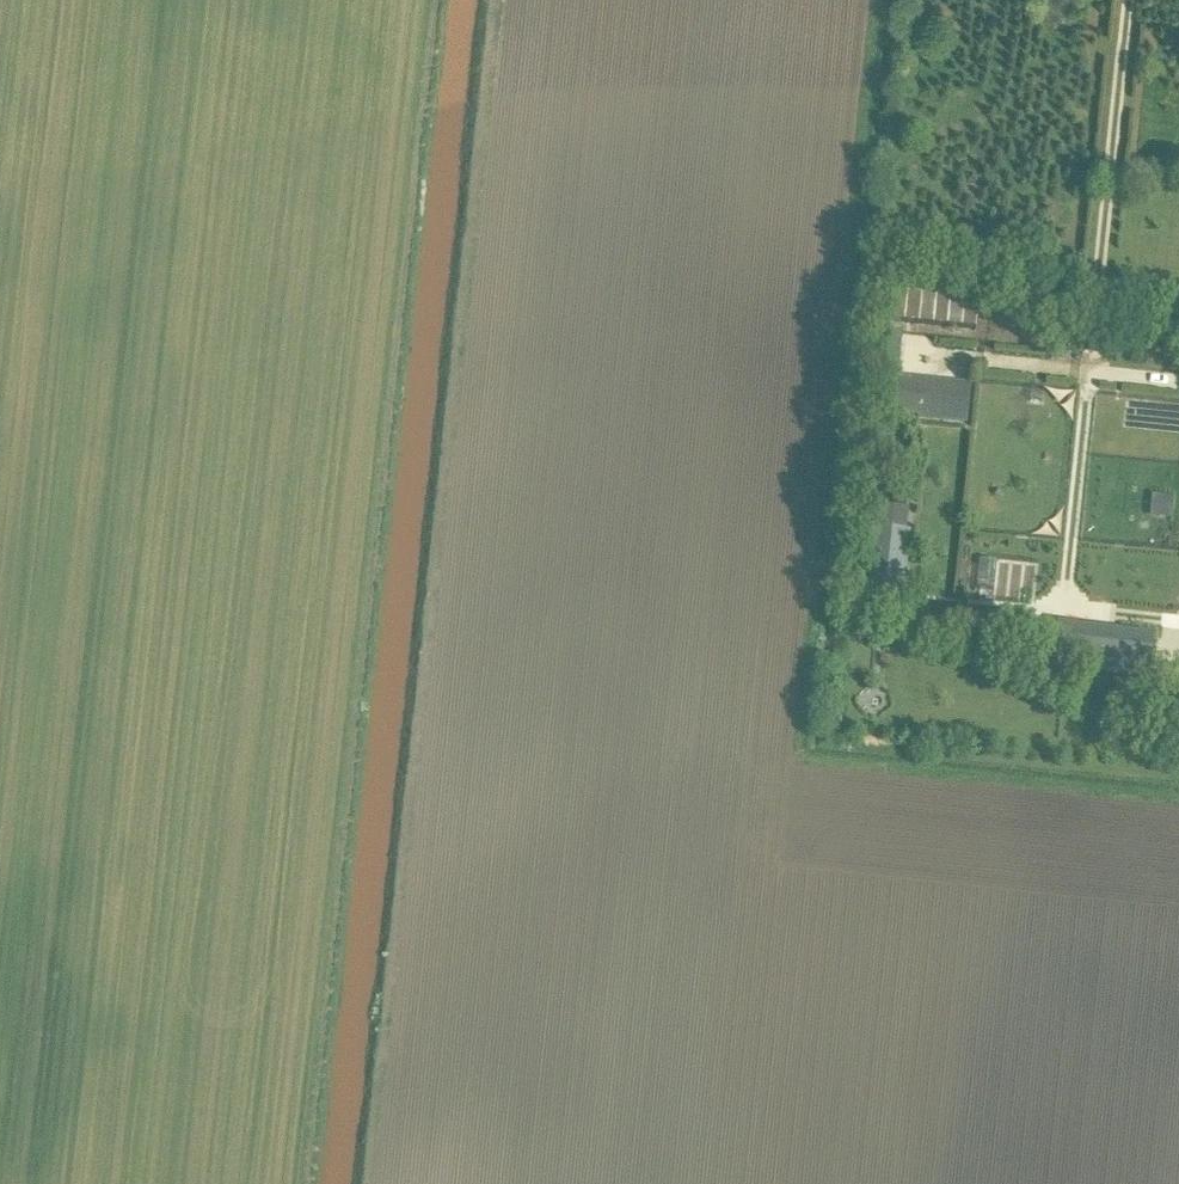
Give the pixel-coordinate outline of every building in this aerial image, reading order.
[(910,308),(908,324),(979,331),(982,305),(901,297),(900,307),(910,308)] [(894,420),(966,428),(971,388),(899,379),(894,420)] [(866,595),(905,598),(911,534),(872,530),(866,595)]
